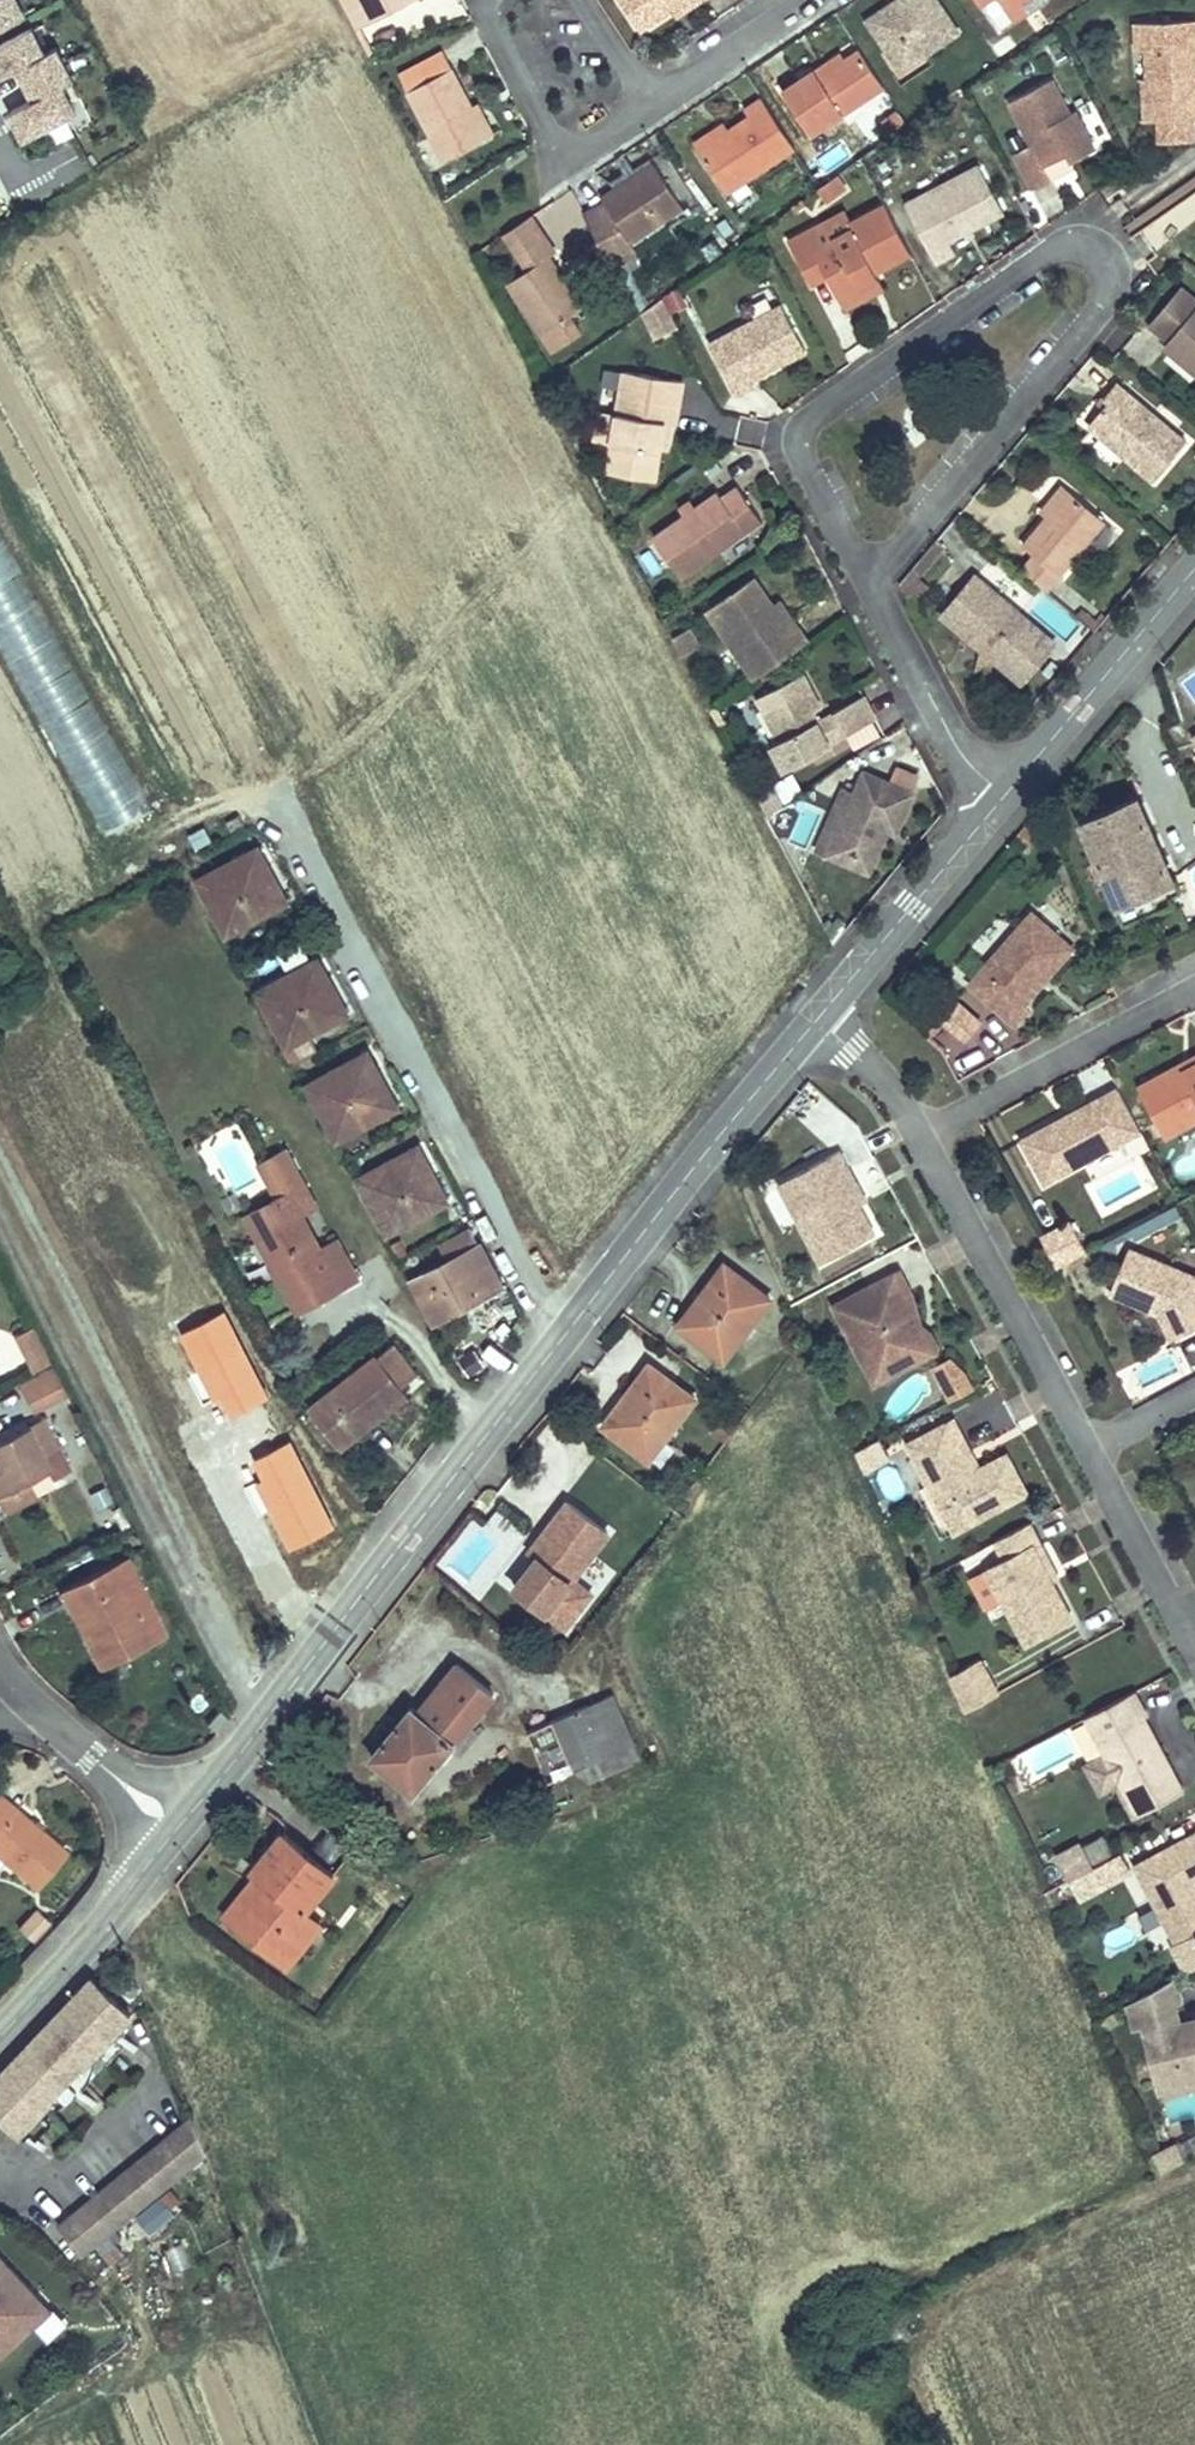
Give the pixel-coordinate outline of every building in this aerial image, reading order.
[(33,14),(28,0),(0,0),(0,25),(33,14)] [(356,26),(409,0),(343,0),(356,26)] [(643,33),(651,28),(694,0),(621,0),(643,33)] [(651,28),(653,33),(704,0),(694,0),(651,28)] [(953,0),(927,0),(911,11),(909,8),(884,24),(915,72),(974,33),(953,0)] [(1019,35),(1066,4),(1063,0),(996,0),(1019,35)] [(81,108),(67,74),(74,71),(61,38),(46,44),(36,20),(0,35),(0,72),(18,65),(30,94),(6,104),(19,134),(81,108)] [(385,20),(363,27),(368,42),(390,35),(385,20)] [(1140,21),(1141,49),(1147,49),(1148,78),(1156,78),(1158,120),(1194,119),(1194,66),(1194,63),(1194,20),(1140,21)] [(399,74),(445,160),(488,137),(472,107),(452,69),(453,69),(444,51),(399,74)] [(783,91),(811,135),(884,87),(860,51),(845,61),(819,77),(815,70),(783,91)] [(819,77),(845,61),(840,54),(815,70),(819,77)] [(1011,102),(1033,144),(1016,153),(1034,189),(1052,180),(1045,168),(1068,156),(1072,163),(1099,149),(1079,111),(1075,113),(1056,78),(1011,102)] [(1158,120),(1156,78),(1148,78),(1143,78),(1144,121),(1158,120)] [(698,150),(726,193),(794,148),(762,98),(744,110),(749,117),(729,130),(698,150)] [(472,107),(488,137),(494,134),(478,104),(472,107)] [(1158,120),(1158,141),(1194,140),(1194,119),(1158,120)] [(698,150),(729,130),(724,123),(694,143),(698,150)] [(982,161),(907,200),(938,259),(959,249),(953,238),(1007,210),(982,161)] [(683,207),(654,163),(602,197),(605,202),(584,213),(610,263),(635,248),(631,241),(683,207)] [(834,179),(842,191),(845,189),(837,177),(834,179)] [(834,179),(819,190),(828,201),(842,191),(834,179)] [(888,202),(853,219),(847,209),(789,238),(808,277),(826,268),(831,280),(840,297),(879,277),(876,271),(913,253),(888,202)] [(505,233),(518,253),(539,239),(537,236),(542,233),(531,215),(505,233)] [(508,282),(542,333),(570,315),(583,307),(562,275),(549,256),(555,252),(544,236),(549,233),(547,229),(542,233),(537,236),(539,239),(518,253),(528,268),(508,282)] [(814,288),(831,280),(826,268),(808,277),(814,288)] [(562,275),(583,307),(589,303),(568,271),(562,275)] [(879,277),(840,297),(845,308),(885,288),(879,277)] [(1184,285),(1149,327),(1169,344),(1165,349),(1170,353),(1168,356),(1194,378),(1194,294),(1184,285)] [(657,338),(678,327),(663,297),(643,311),(657,338)] [(813,352),(791,309),(718,345),(743,395),(762,385),(759,379),(813,352)] [(570,315),(542,333),(553,350),(581,332),(570,315)] [(683,380),(624,371),(624,373),(621,388),(617,413),(599,410),(594,441),(612,443),(607,472),(655,480),(661,448),(665,422),(671,423),(676,424),(683,380)] [(621,388),(624,373),(612,371),(609,386),(621,388)] [(1189,440),(1119,383),(1106,399),(1110,403),(1091,426),(1156,479),(1189,440)] [(661,448),(667,449),(671,423),(665,422),(661,448)] [(660,537),(691,581),(771,525),(745,489),(729,501),(724,493),(701,509),(704,514),(695,521),(691,515),(660,537)] [(1053,520),(1076,494),(1070,489),(1047,515),(1053,520)] [(1025,573),(1051,596),(1112,526),(1076,494),(1053,520),(1028,550),(1038,559),(1025,573)] [(627,501),(620,506),(624,513),(632,508),(627,501)] [(687,510),(691,515),(701,509),(697,503),(687,510)] [(704,514),(701,509),(691,515),(695,521),(704,514)] [(152,815),(0,532),(0,647),(103,841),(152,815)] [(1020,683),(1054,645),(980,579),(946,618),(1020,683)] [(715,613),(763,682),(815,648),(802,630),(798,633),(780,606),(762,581),(715,613)] [(784,603),(780,606),(798,633),(802,630),(784,603)] [(1084,614),(1079,620),(1098,637),(1104,630),(1084,614)] [(690,628),(673,637),(683,655),(700,646),(690,628)] [(822,712),(806,682),(762,706),(784,749),(777,752),(790,776),(836,752),(834,748),(821,725),(816,715),(822,712)] [(838,716),(850,740),(880,724),(867,701),(838,716)] [(717,713),(726,730),(733,726),(724,709),(717,713)] [(838,716),(821,725),(834,748),(850,740),(838,716)] [(842,825),(827,856),(871,876),(884,847),(878,844),(883,833),(889,836),(894,839),(913,798),(864,775),(842,825)] [(778,793),(762,801),(771,821),(787,811),(778,793)] [(1177,882),(1139,794),(1076,820),(1114,908),(1177,882)] [(809,827),(799,806),(771,821),(781,841),(809,827)] [(817,851),(827,856),(842,825),(832,820),(817,851)] [(878,844),(884,847),(889,836),(883,833),(878,844)] [(293,904),(261,844),(194,880),(226,940),(293,904)] [(966,985),(1015,1027),(1030,1011),(1025,1006),(1076,948),(1031,910),(966,985)] [(11,955),(0,932),(0,960),(11,955)] [(354,1017),(321,955),(253,991),(292,1066),(320,1051),(314,1038),(354,1017)] [(965,1041),(982,1021),(955,998),(938,1018),(965,1041)] [(403,1110),(370,1049),(304,1085),(336,1146),(403,1110)] [(1163,1071),(1166,1077),(1194,1061),(1194,1054),(1163,1071)] [(1166,1077),(1163,1071),(1136,1086),(1165,1140),(1194,1124),(1194,1061),(1166,1077)] [(1116,1087),(1019,1139),(1044,1185),(1141,1133),(1116,1087)] [(455,1204),(421,1142),(354,1178),(388,1240),(455,1204)] [(275,1199),(272,1200),(284,1225),(257,1239),(274,1271),(278,1269),(300,1313),(362,1281),(340,1238),(323,1246),(307,1216),(321,1208),(289,1148),(257,1165),(275,1199)] [(851,1171),(840,1150),(776,1185),(819,1264),(875,1234),(859,1205),(843,1175),(851,1171)] [(867,1201),(851,1171),(843,1175),(859,1205),(867,1201)] [(284,1225),(272,1200),(245,1215),(257,1239),(284,1225)] [(1056,1267),(1086,1251),(1069,1220),(1039,1236),(1056,1267)] [(409,1280),(427,1316),(449,1305),(452,1311),(461,1306),(464,1312),(509,1290),(485,1242),(479,1245),(471,1229),(440,1244),(448,1260),(409,1280)] [(1129,1247),(1109,1295),(1157,1316),(1169,1340),(1194,1327),(1194,1275),(1129,1247)] [(703,1304),(681,1333),(723,1365),(774,1299),(723,1261),(695,1298),(703,1304)] [(912,1293),(900,1269),(830,1305),(855,1355),(872,1346),(890,1380),(937,1355),(928,1338),(923,1340),(916,1328),(922,1325),(912,1293)] [(673,1327),(681,1333),(703,1304),(695,1298),(673,1327)] [(433,1327),(464,1312),(461,1306),(452,1311),(449,1305),(427,1316),(433,1327)] [(932,1334),(922,1325),(916,1328),(923,1340),(928,1338),(937,1355),(939,1347),(932,1334)] [(21,1354),(28,1368),(46,1359),(39,1345),(21,1354)] [(394,1346),(311,1410),(336,1442),(364,1420),(371,1429),(411,1398),(403,1388),(418,1376),(394,1346)] [(873,1388),(890,1380),(872,1346),(855,1355),(873,1388)] [(974,1388),(967,1373),(951,1358),(931,1369),(947,1401),(974,1388)] [(56,1380),(46,1359),(28,1368),(38,1389),(56,1380)] [(627,1403),(605,1432),(649,1465),(699,1398),(649,1360),(620,1397),(627,1403)] [(72,1411),(59,1385),(32,1398),(45,1425),(72,1411)] [(598,1427),(605,1432),(627,1403),(620,1397),(598,1427)] [(737,1427),(724,1417),(713,1432),(726,1442),(737,1427)] [(980,1466),(954,1417),(904,1444),(942,1515),(955,1508),(966,1529),(1030,1495),(1007,1452),(980,1466)] [(364,1420),(336,1442),(343,1451),(371,1429),(364,1420)] [(0,1460),(0,1529),(2,1533),(34,1517),(27,1501),(52,1489),(47,1478),(64,1470),(48,1437),(0,1460)] [(855,1452),(864,1474),(890,1460),(879,1439),(855,1452)] [(889,1500),(908,1490),(893,1463),(874,1473),(889,1500)] [(611,1535),(566,1500),(525,1552),(533,1558),(509,1589),(565,1632),(595,1594),(576,1579),(611,1535)] [(953,1536),(966,1529),(955,1508),(942,1515),(953,1536)] [(1000,1602),(1024,1646),(1074,1619),(1054,1581),(1034,1544),(1040,1540),(1031,1523),(992,1543),(1002,1561),(983,1570),(1000,1602)] [(1054,1581),(1060,1578),(1040,1540),(1034,1544),(1054,1581)] [(59,1590),(69,1610),(75,1608),(85,1628),(80,1631),(99,1668),(152,1642),(136,1610),(141,1608),(127,1581),(138,1576),(128,1556),(59,1590)] [(1000,1602),(983,1570),(967,1579),(984,1611),(1000,1602)] [(136,1610),(152,1642),(167,1634),(138,1576),(127,1581),(141,1608),(136,1610)] [(69,1610),(80,1631),(85,1628),(75,1608),(69,1610)] [(1000,1693),(981,1659),(949,1677),(964,1712),(1000,1693)] [(494,1694),(457,1663),(418,1711),(412,1706),(372,1756),(389,1770),(395,1763),(420,1784),(494,1694)] [(1163,1757),(1158,1749),(1163,1747),(1146,1714),(1150,1712),(1137,1689),(1084,1717),(1103,1752),(1120,1783),(1116,1785),(1133,1817),(1186,1789),(1168,1755),(1163,1757)] [(543,1724),(563,1773),(578,1767),(591,1778),(642,1756),(614,1693),(543,1724)] [(208,1725),(216,1731),(228,1717),(220,1711),(208,1725)] [(528,1730),(549,1779),(563,1773),(543,1724),(528,1730)] [(1168,1755),(1163,1747),(1158,1749),(1163,1757),(1168,1755)] [(1120,1783),(1103,1752),(1084,1762),(1101,1793),(1116,1785),(1120,1783)] [(420,1784),(395,1763),(389,1770),(415,1791),(420,1784)] [(2,1858),(37,1887),(66,1851),(0,1796),(0,1856),(2,1858)] [(1192,1887),(1194,1886),(1194,1829),(1132,1863),(1175,1942),(1170,1945),(1185,1971),(1194,1966),(1194,1892),(1192,1887)] [(334,1875),(283,1833),(253,1870),(258,1874),(270,1883),(237,1924),(276,1955),(310,1914),(305,1911),(334,1875)] [(1094,1866),(1081,1841),(1057,1854),(1070,1879),(1094,1866)] [(1081,1899),(1133,1871),(1122,1851),(1094,1866),(1070,1879),(1081,1899)] [(270,1883),(258,1874),(225,1914),(237,1924),(270,1883)] [(35,1943),(53,1924),(37,1909),(19,1929),(35,1943)] [(310,1914),(276,1955),(288,1965),(321,1923),(310,1914)] [(1186,2027),(1184,2019),(1180,2003),(1186,2001),(1180,1975),(1128,2003),(1134,2028),(1143,2026),(1160,2095),(1194,2087),(1194,2025),(1186,2027)] [(91,1979),(6,2069),(0,2075),(0,2113),(20,2132),(25,2127),(40,2110),(44,2106),(67,2082),(68,2081),(92,2056),(97,2050),(112,2035),(130,2016),(91,1979)] [(1121,2022),(1115,2011),(1098,2020),(1104,2031),(1121,2022)] [(1184,2019),(1186,2027),(1194,2025),(1194,2016),(1184,2019)] [(123,2045),(112,2035),(97,2050),(108,2061),(123,2045)] [(68,2081),(80,2092),(86,2084),(91,2074),(93,2067),(96,2060),(92,2056),(68,2081)] [(79,2092),(67,2082),(44,2106),(48,2110),(55,2107),(62,2104),(71,2099),(79,2092)] [(40,2110),(25,2127),(36,2138),(52,2121),(40,2110)] [(193,2118),(58,2225),(80,2253),(206,2152),(193,2118)] [(1179,2142),(1187,2159),(1194,2155),(1194,2134),(1179,2142)] [(1187,2159),(1179,2142),(1178,2140),(1156,2150),(1166,2170),(1187,2159)] [(160,2194),(136,2214),(151,2232),(176,2212),(160,2194)] [(161,2248),(169,2271),(190,2264),(182,2241),(161,2248)] [(33,2325),(19,2309),(35,2294),(0,2255),(0,2355),(33,2325)] [(35,2294),(19,2309),(33,2325),(50,2310),(35,2294)]
